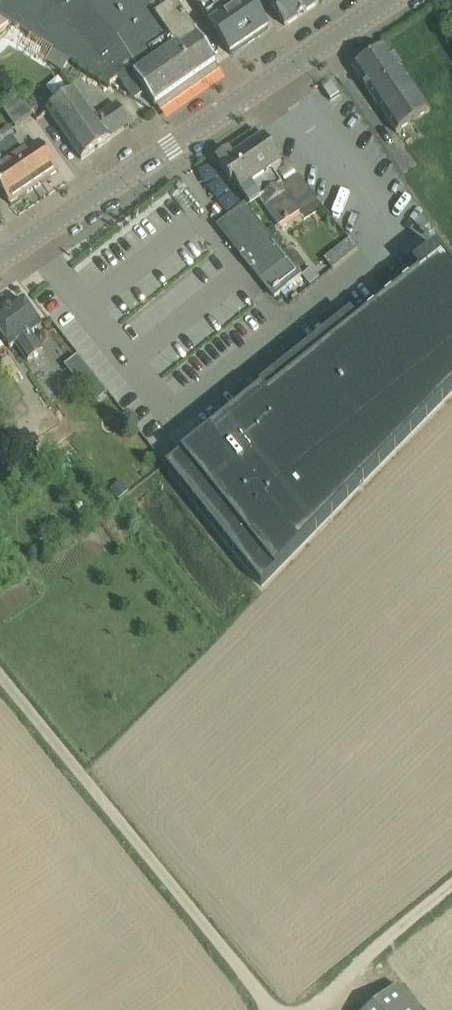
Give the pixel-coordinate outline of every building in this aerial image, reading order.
[(9,22),(7,23),(53,49),(52,49),(76,63),(110,85),(119,79),(132,98),(136,100),(147,93),(156,107),(157,106),(197,78),(217,64),(217,65),(218,64),(176,3),(171,0),(0,0),(0,17),(9,22)] [(231,55),(269,29),(250,0),(194,0),(231,55)] [(320,3),(317,0),(269,0),(270,2),(286,26),(320,3)] [(355,70),(360,78),(397,133),(430,111),(388,47),(355,70)] [(324,90),(331,101),(340,95),(333,84),(328,88),(324,90)] [(132,124),(118,104),(97,118),(79,91),(49,112),(82,159),(112,139),(111,138),(132,124)] [(16,126),(34,114),(21,95),(3,107),(16,126)] [(16,137),(10,127),(0,133),(0,135),(6,144),(14,138),(16,137)] [(280,226),(301,212),(318,200),(299,176),(285,188),(275,169),(282,164),(265,139),(266,139),(265,138),(263,139),(257,130),(215,158),(232,184),(236,182),(242,191),(252,185),(280,226)] [(25,154),(14,138),(6,144),(35,188),(59,172),(41,144),(25,154)] [(6,144),(0,147),(0,187),(11,204),(35,188),(6,144)] [(246,206),(221,225),(247,257),(245,259),(276,298),(303,276),(295,267),(246,206)] [(350,239),(340,247),(349,257),(359,249),(350,239)] [(167,467),(263,587),(451,393),(451,267),(443,256),(319,355),(323,360),(272,401),(263,390),(167,467)] [(312,268),(303,276),(312,287),(322,279),(312,268)] [(10,349),(17,344),(29,362),(44,352),(32,334),(42,327),(24,300),(23,301),(23,302),(22,302),(18,300),(12,304),(13,308),(12,309),(11,309),(5,313),(0,317),(0,333),(10,349)] [(66,366),(74,376),(85,367),(76,357),(66,366)] [(111,462),(102,468),(109,478),(118,472),(111,462)] [(399,986),(370,1009),(419,1009),(399,986)]
